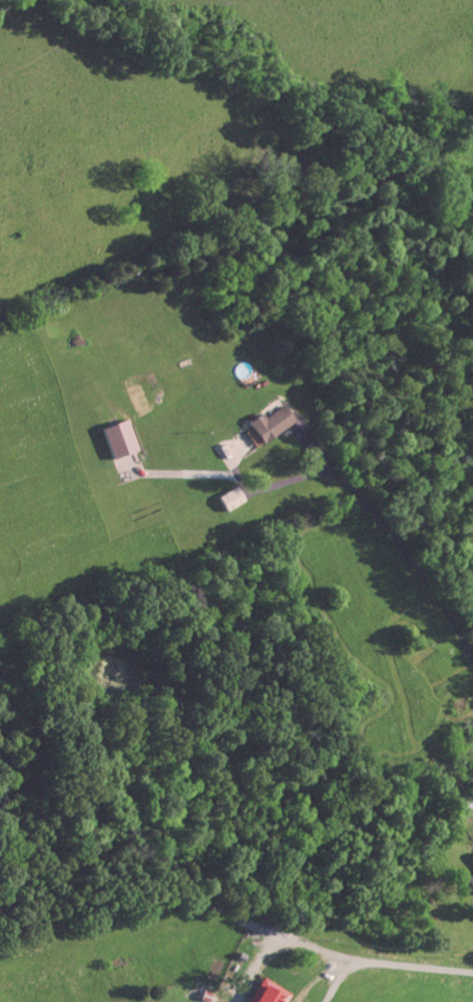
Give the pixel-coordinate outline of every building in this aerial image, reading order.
[(240,423),(256,444),(289,420),(278,404),(260,417),(256,411),(240,423)] [(135,448),(122,417),(97,427),(110,459),(135,448)] [(255,976),(241,1001),(279,1001),(284,992),(255,976)]
